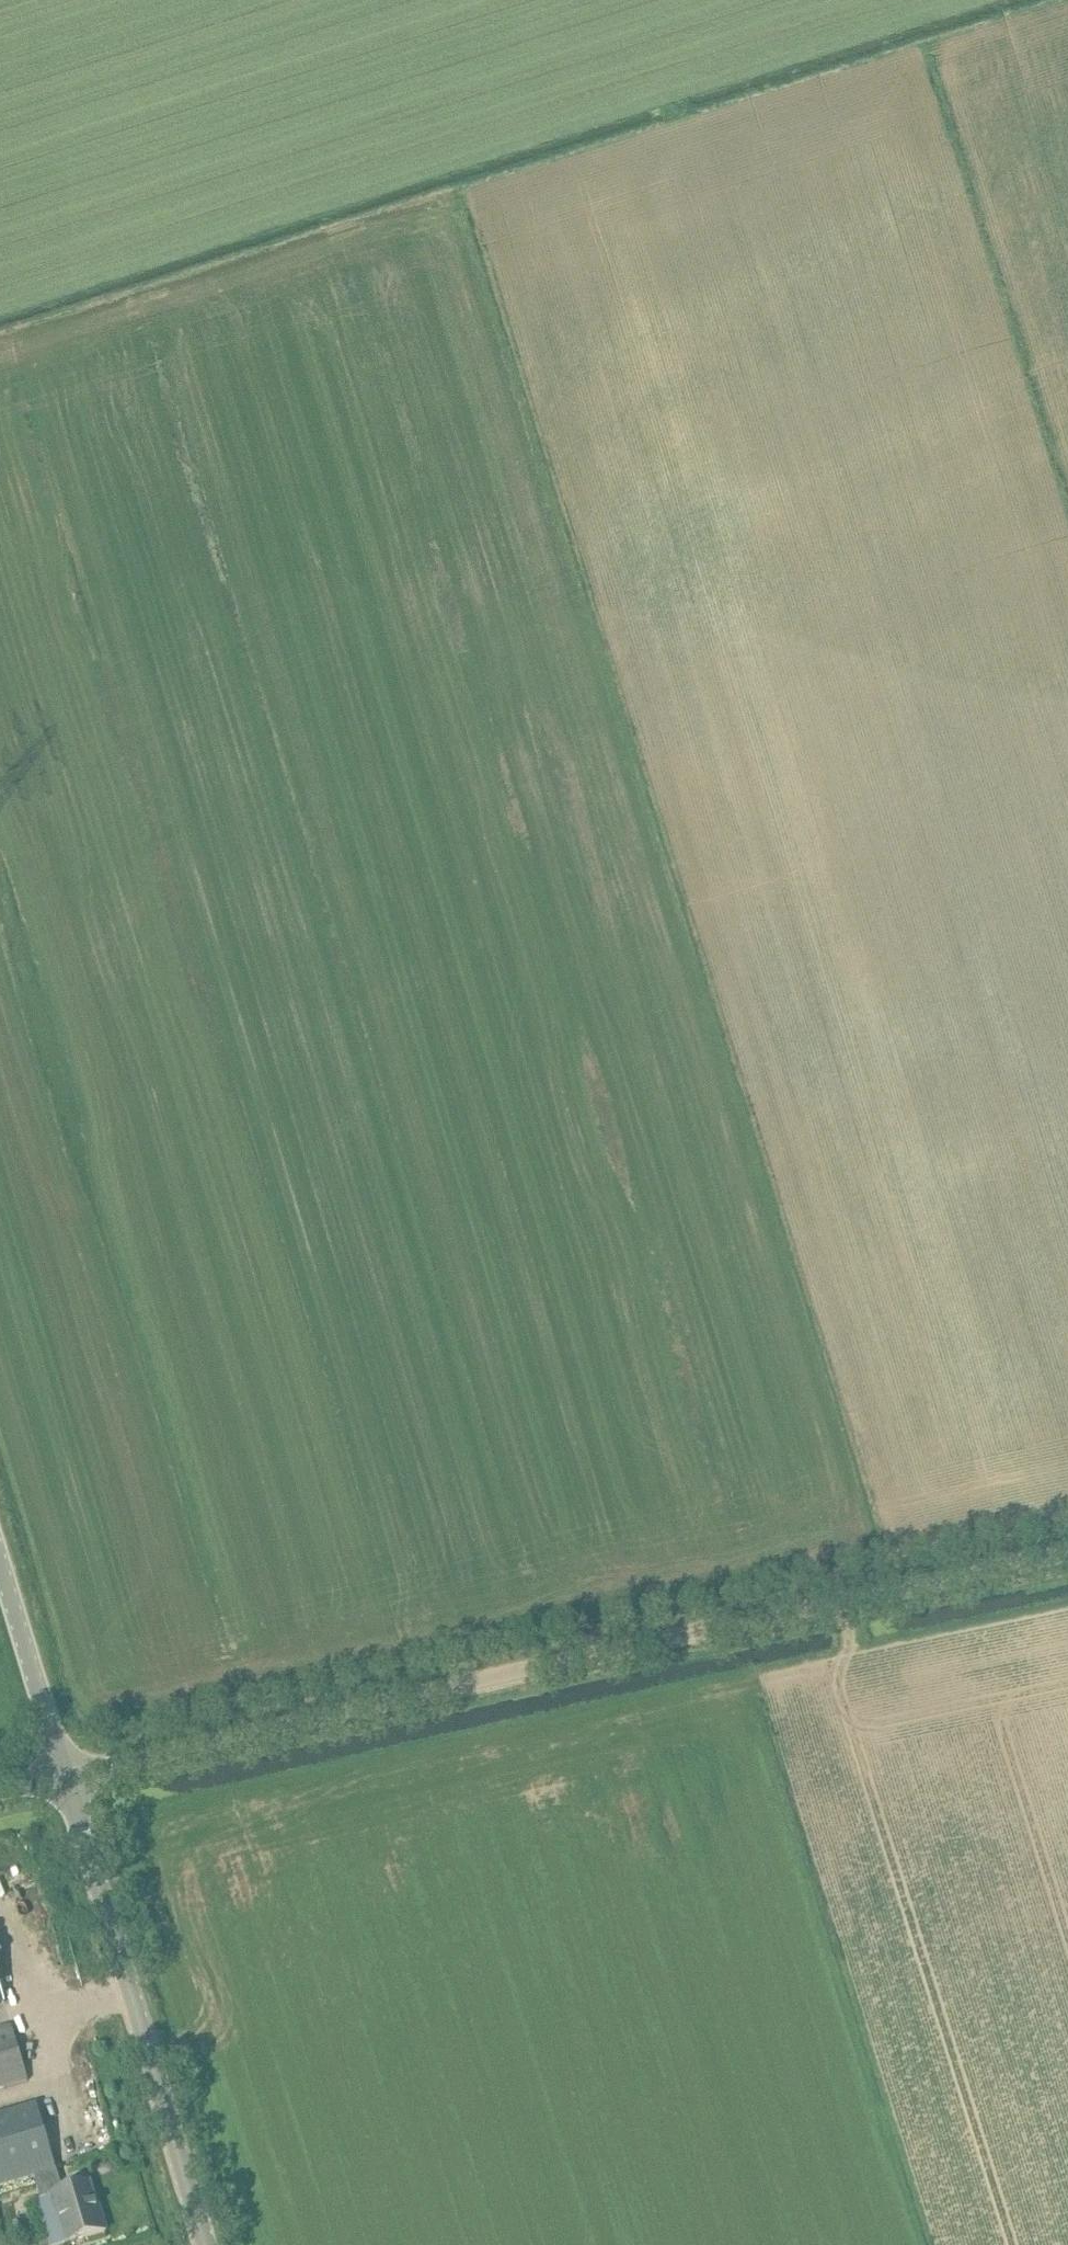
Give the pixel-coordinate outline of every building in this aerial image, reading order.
[(28,2081),(11,2026),(0,2029),(0,2089),(28,2081)] [(56,2169),(34,2105),(0,2115),(0,2187),(35,2176),(56,2169)] [(63,2191),(57,2169),(56,2169),(35,2176),(42,2199),(36,2200),(49,2244),(57,2244),(69,2242),(106,2231),(101,2211),(98,2212),(89,2183),(63,2191)]
